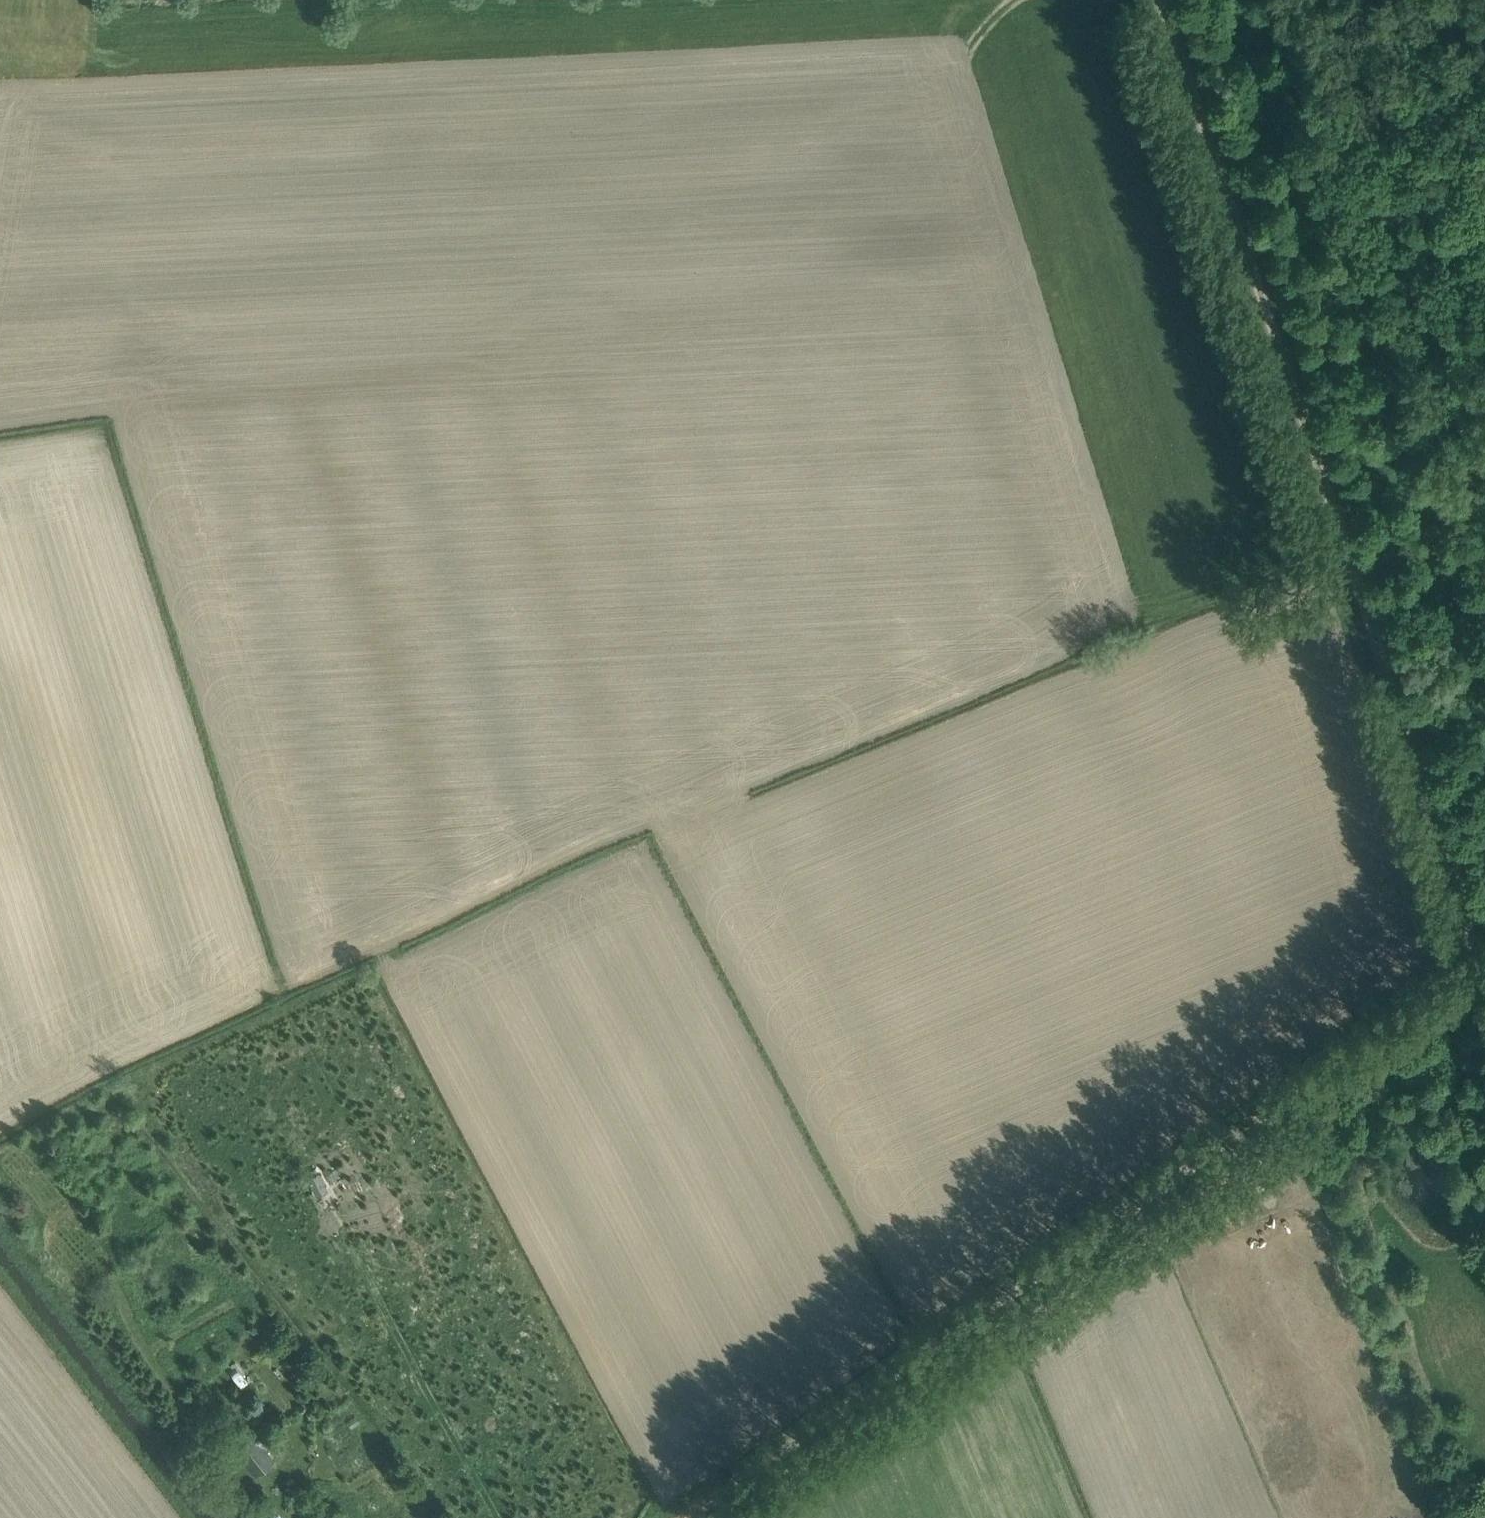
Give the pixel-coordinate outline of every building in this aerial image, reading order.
[(320,1173),(308,1180),(316,1196),(328,1190),(320,1173)] [(276,1460),(252,1431),(233,1447),(257,1476),(276,1460)]
